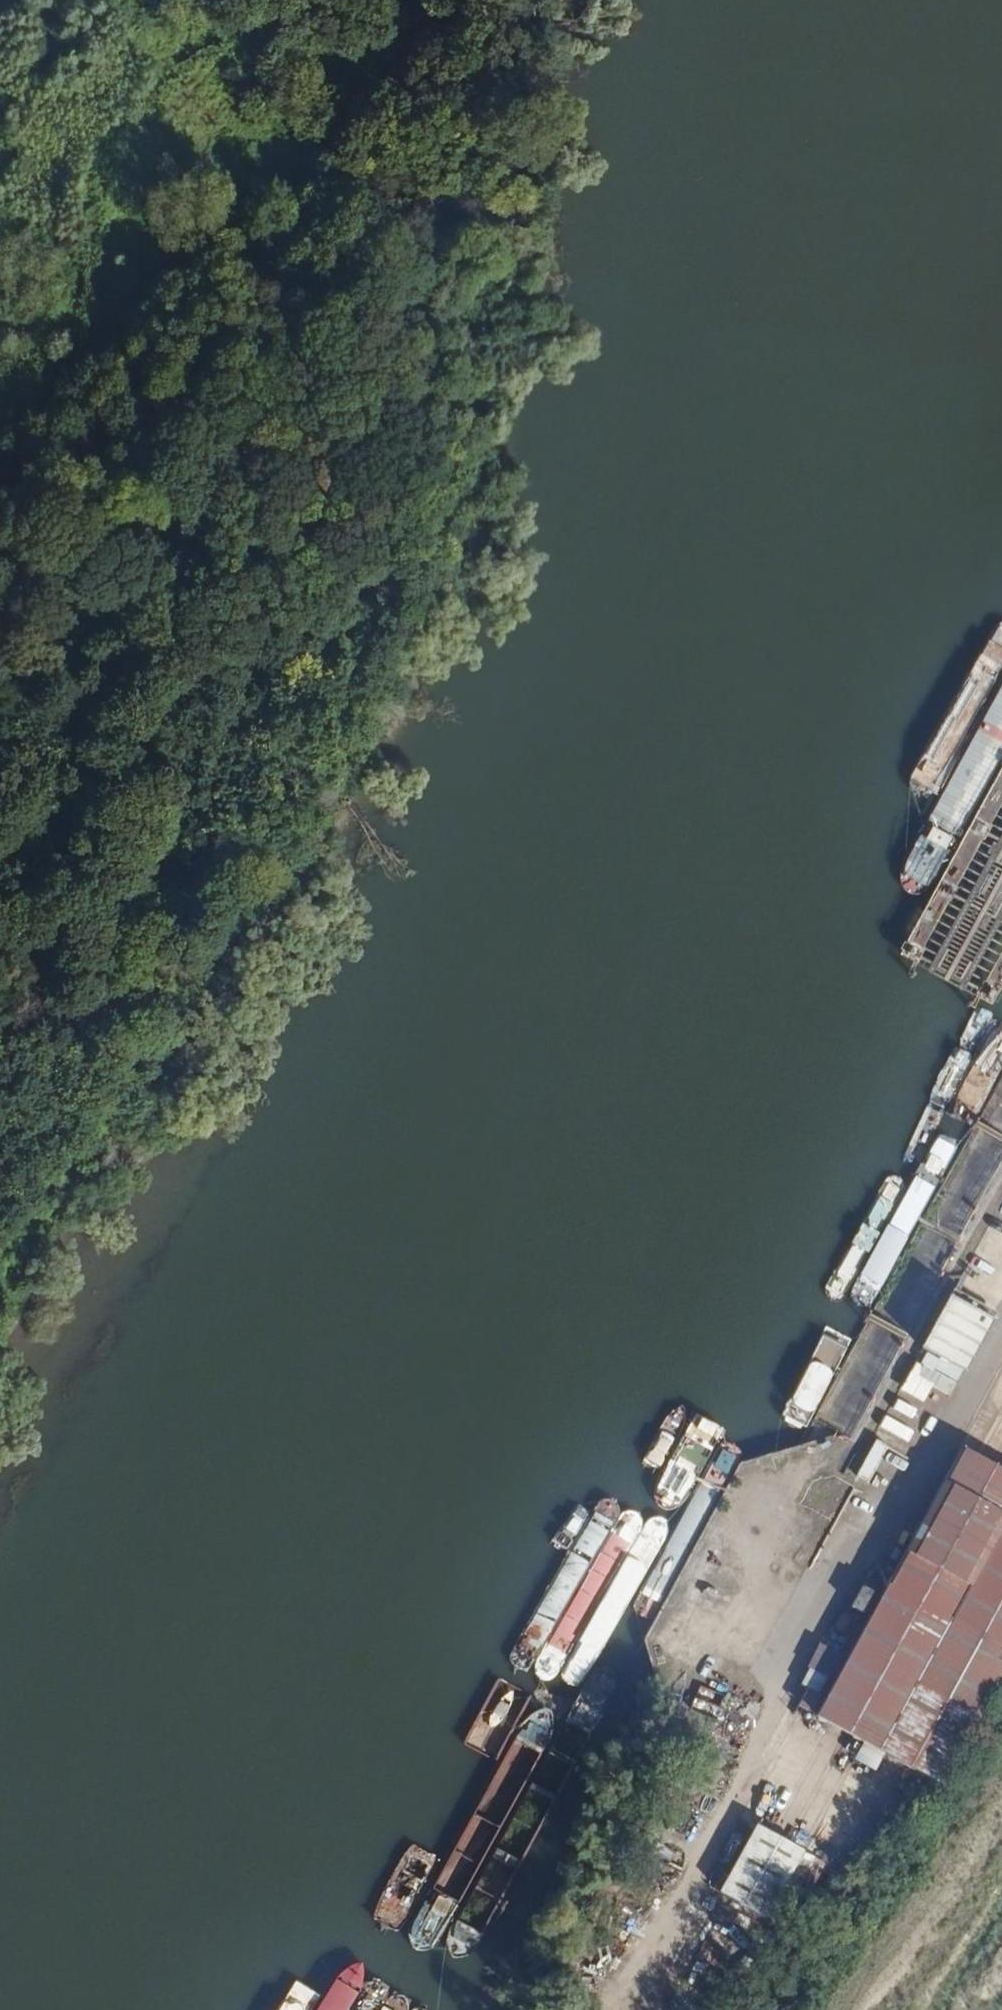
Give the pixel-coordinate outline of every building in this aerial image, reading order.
[(925,1336),(968,1357),(999,1301),(955,1280),(925,1336)] [(881,1412),(925,1436),(961,1369),(918,1346),(881,1412)] [(821,1697),(949,1770),(1001,1672),(1001,1456),(966,1435),(821,1697)] [(867,1483),(886,1445),(871,1438),(852,1476),(867,1483)] [(864,1571),(853,1590),(864,1595),(875,1577),(864,1571)] [(722,1875),(774,1905),(812,1835),(759,1809),(722,1875)]
